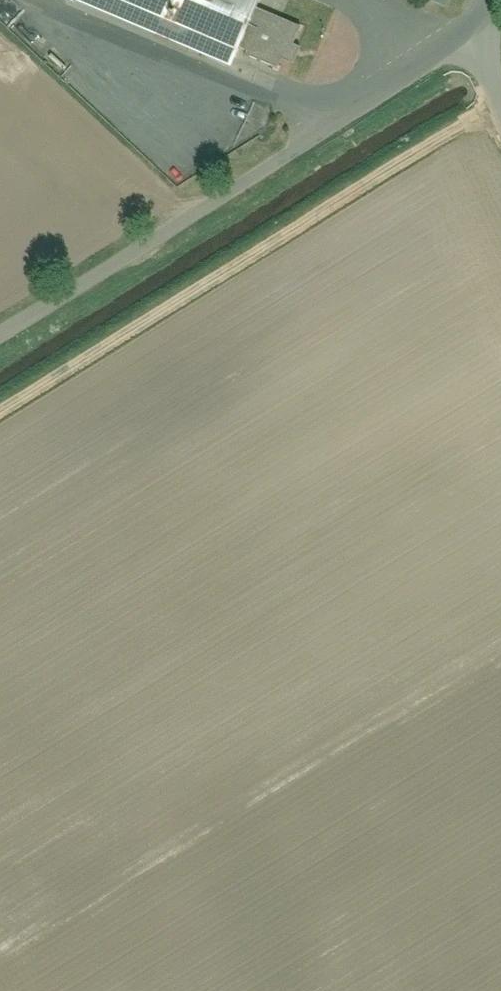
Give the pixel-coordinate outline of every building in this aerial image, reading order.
[(234,57),(236,52),(254,8),(257,0),(96,0),(234,57)] [(300,28),(254,8),(236,52),(277,69),(282,61),(293,66),(300,48),(293,46),(300,28)]
